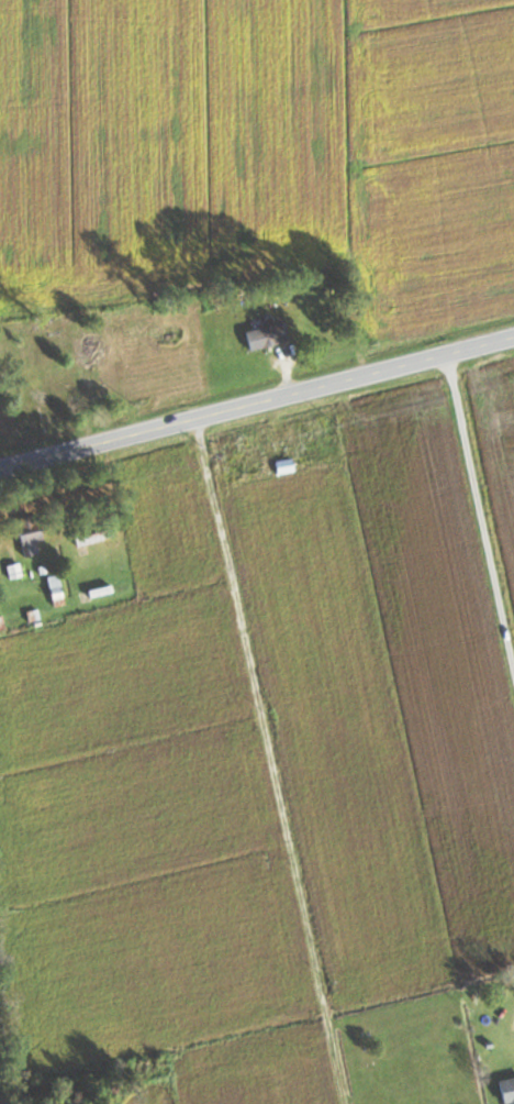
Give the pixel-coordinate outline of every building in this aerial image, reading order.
[(247,350),(287,340),(282,321),(242,332),(247,350)] [(61,348),(65,363),(97,354),(93,339),(61,348)] [(273,461),(274,473),(293,472),(291,459),(273,461)] [(34,541),(37,541),(37,517),(17,517),(17,555),(34,555),(34,541)] [(9,579),(21,575),(18,563),(5,566),(9,579)] [(64,603),(57,574),(45,577),(52,607),(64,603)] [(86,590),(88,597),(110,591),(109,584),(86,590)] [(495,1082),(502,1103),(513,1103),(513,1077),(495,1082)]
